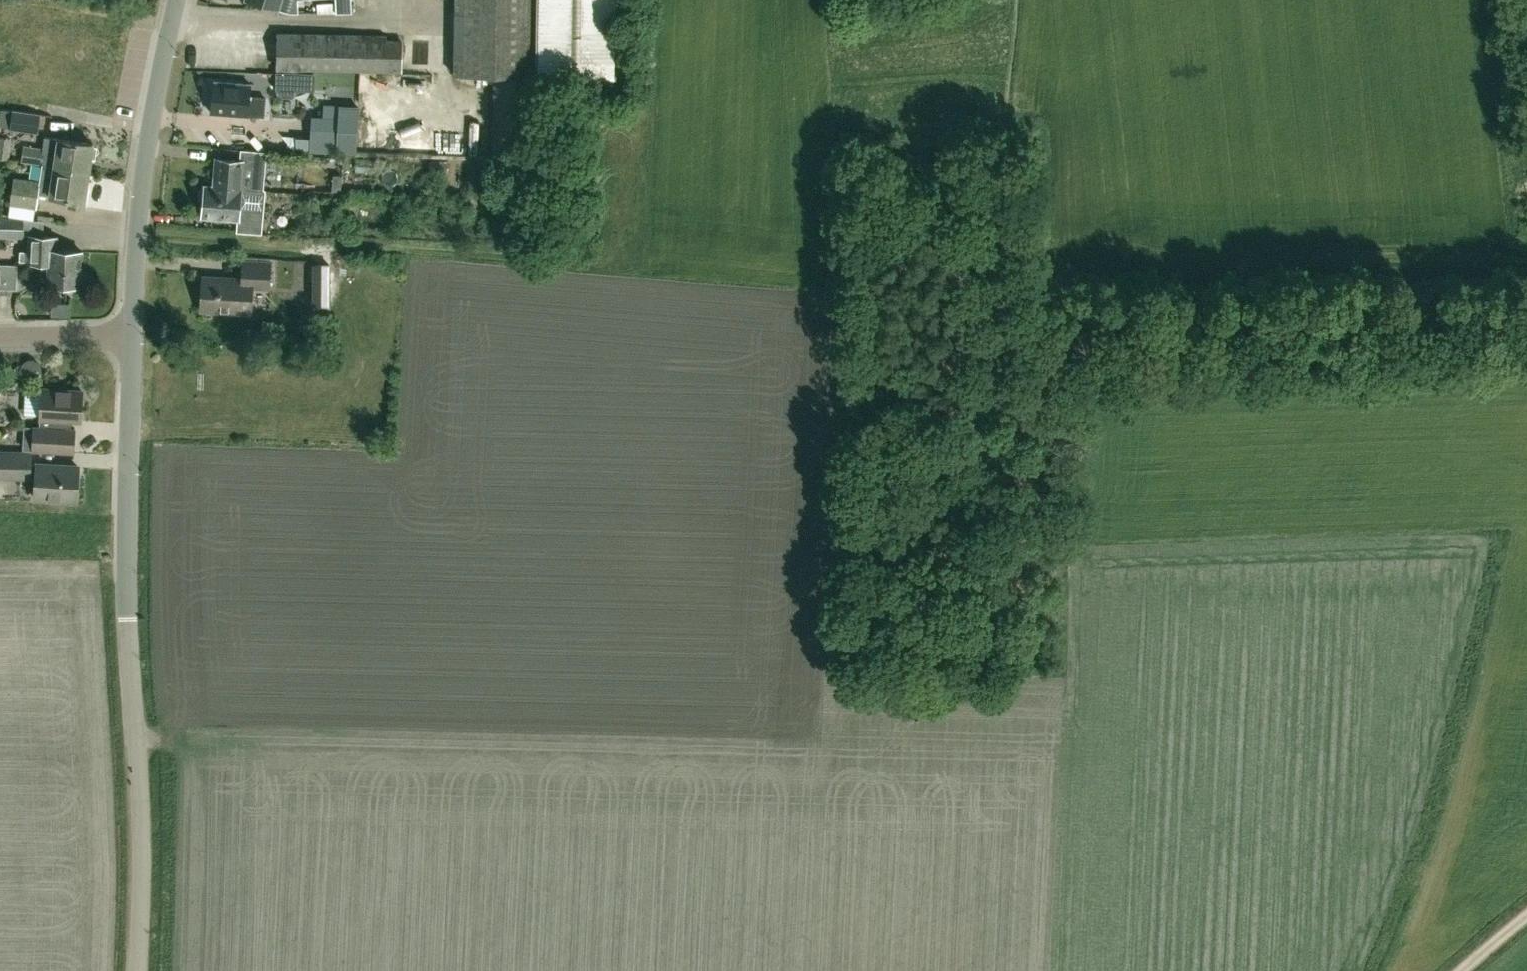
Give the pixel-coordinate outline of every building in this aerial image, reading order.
[(283,9),(298,10),(297,0),(253,0),(283,9)] [(337,12),(353,11),(352,0),(336,0),(337,12)] [(535,76),(616,77),(618,0),(456,0),(455,74),(495,75),(535,76)] [(403,71),(404,38),(387,38),(387,37),(277,34),(276,69),(386,72),(386,71),(403,71)] [(300,89),(301,72),(277,71),(277,88),(300,89)] [(533,159),(535,76),(495,75),(494,160),(504,160),(504,159),(533,159)] [(264,115),(266,97),(250,96),(251,83),(214,80),(211,111),(248,115),(248,113),(264,115)] [(358,131),(359,107),(326,104),(325,116),(313,115),(312,131),(311,147),(356,150),(358,131)] [(42,114),(1,108),(0,113),(0,126),(11,127),(11,128),(39,132),(42,114)] [(402,139),(400,126),(373,128),(374,142),(402,139)] [(432,127),(431,136),(449,138),(450,128),(432,127)] [(43,163),(89,170),(93,143),(46,136),(44,149),(23,146),(21,160),(43,163)] [(214,187),(263,190),(263,188),(265,163),(266,151),(265,151),(243,150),(240,150),(240,160),(216,159),(214,187)] [(83,206),(89,170),(43,163),(40,182),(14,179),(12,191),(9,214),(25,217),(35,218),(38,195),(71,200),(70,204),(83,206)] [(263,188),(263,190),(214,187),(205,186),(205,189),(203,188),(199,190),(199,200),(202,202),(204,202),(203,217),(238,220),(237,231),(262,233),(265,188),(263,188)] [(9,214),(0,213),(0,237),(24,237),(25,217),(9,214)] [(60,263),(61,250),(56,250),(57,237),(30,236),(29,251),(21,251),(20,260),(28,260),(28,262),(41,263),(49,263),(49,262),(60,263)] [(49,263),(41,263),(41,276),(48,276),(48,284),(66,285),(66,290),(84,291),(85,274),(81,274),(82,251),(61,250),(60,263),(49,262),(49,263)] [(270,287),(271,262),(243,260),(242,278),(203,276),(201,310),(251,312),(253,286),(270,287)] [(13,265),(0,264),(0,288),(12,289),(13,265)] [(41,410),(82,411),(83,390),(42,388),(41,410)] [(81,419),(82,411),(41,410),(40,417),(44,417),(43,426),(34,425),(34,426),(24,426),(23,449),(74,452),(76,428),(67,427),(67,418),(81,419)] [(32,451),(0,451),(0,476),(31,476),(32,451)] [(77,499),(79,465),(37,463),(35,497),(77,499)]
